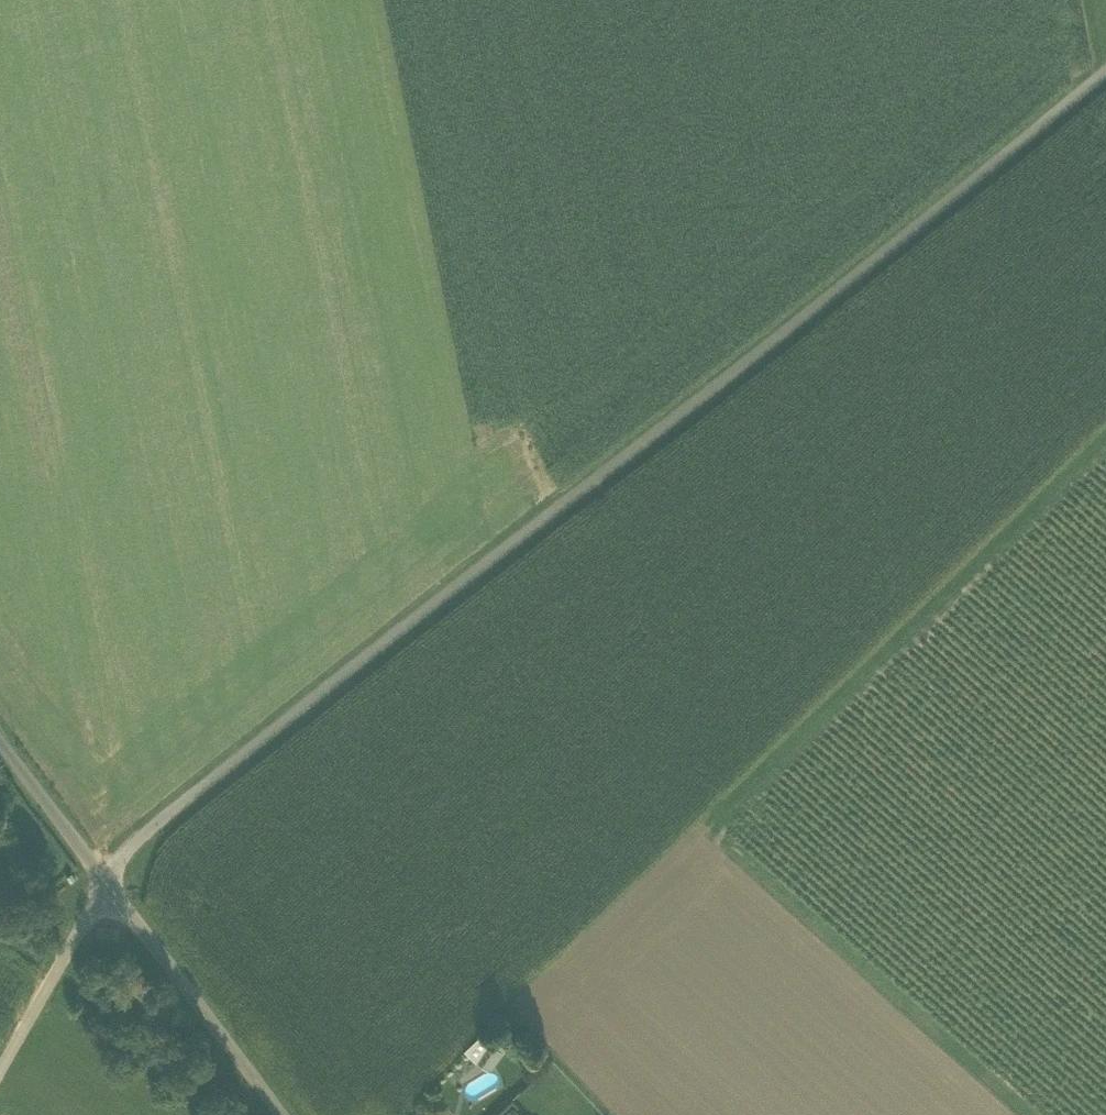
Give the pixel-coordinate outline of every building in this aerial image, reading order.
[(66,878),(71,883),(76,879),(72,874),(66,878)] [(512,1106),(504,1114),(522,1114),(512,1106)]
